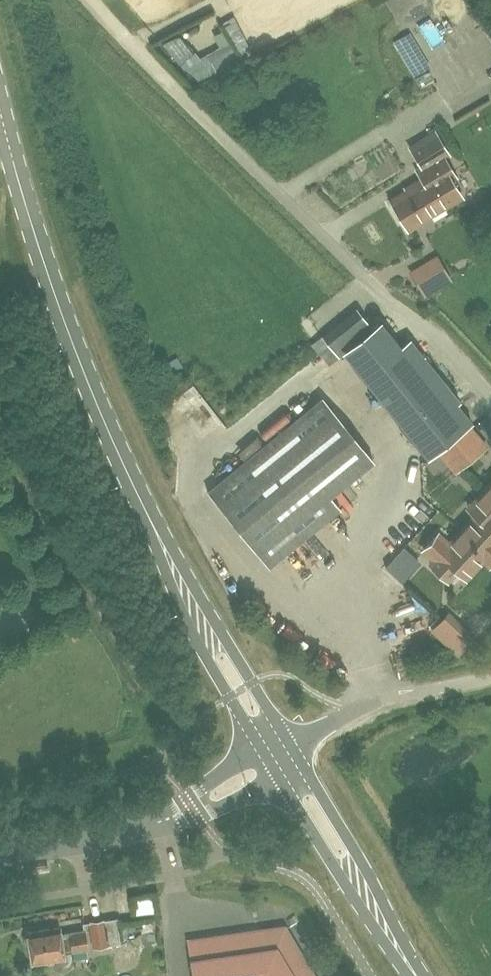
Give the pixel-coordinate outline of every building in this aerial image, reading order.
[(407,228),(444,205),(460,196),(450,179),(454,176),(442,156),(445,154),(432,134),(420,141),(408,148),(421,168),(417,171),(423,182),(391,202),(407,228)] [(357,310),(322,338),(338,357),(372,328),(357,310)] [(456,404),(459,401),(409,340),(363,379),(428,458),(438,450),(455,471),(485,447),(468,426),(471,423),(456,404)] [(330,496),(373,460),(322,398),(207,492),(268,566),(340,508),(330,496)] [(483,560),(489,565),(490,563),(490,483),(468,508),(475,515),(430,564),(447,580),(457,570),(466,578),(483,560)] [(157,899),(136,900),(137,917),(158,916),(157,899)] [(120,943),(120,941),(117,918),(88,922),(92,950),(109,947),(108,944),(120,943)] [(72,961),(71,952),(87,949),(85,931),(60,935),(59,928),(27,933),(28,935),(24,939),(24,943),(26,946),(30,949),(32,964),(50,962),(52,966),(56,969),(61,970),(66,969),(70,966),(72,961)] [(275,947),(265,948),(263,929),(187,940),(192,975),(293,975),(275,947)]
